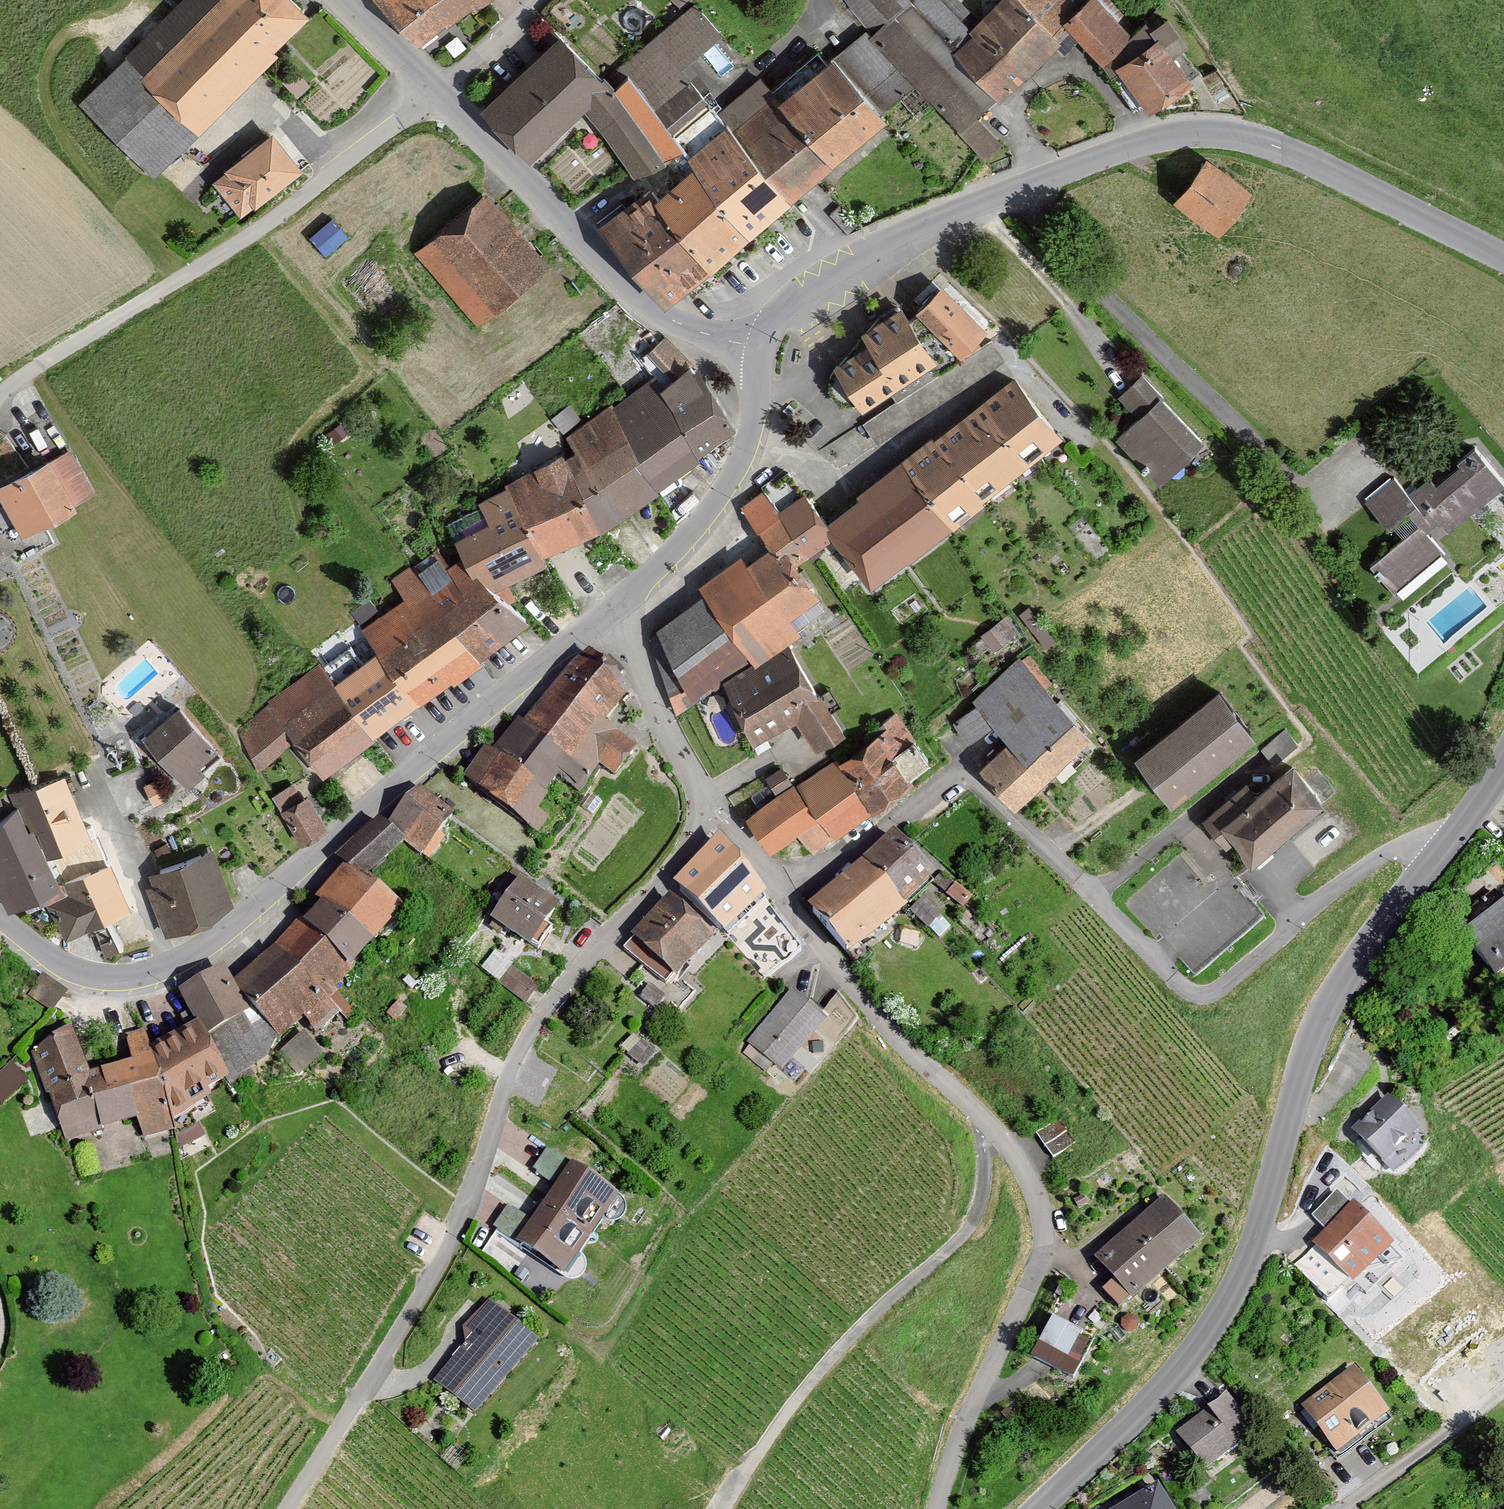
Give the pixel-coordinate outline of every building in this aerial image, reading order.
[(288,0),(172,0),(74,104),(150,176),(303,13),(288,0)] [(408,45),(463,4),(469,11),(483,0),(375,0),(408,45)] [(944,47),(964,28),(955,18),(965,9),(956,0),(842,0),(871,31),(902,2),(944,47)] [(944,47),(991,98),(1065,29),(1057,20),(1071,7),(1064,0),(994,0),(964,28),(944,47)] [(1093,0),(1078,0),(1071,7),(1057,20),(1065,29),(1094,60),(1124,33),(1093,0)] [(991,98),(944,47),(902,2),(871,31),(865,36),(905,80),(954,132),(970,117),(991,98)] [(715,33),(688,5),(598,82),(655,154),(672,142),(663,132),(701,97),(675,64),(715,33)] [(905,80),(865,36),(859,30),(828,58),(875,108),(905,80)] [(1182,79),(1149,35),(1108,65),(1141,110),(1182,79)] [(598,82),(550,36),(475,108),(523,155),(578,108),(629,174),(655,154),(598,82)] [(828,58),(822,51),(773,97),(825,153),(875,108),(828,58)] [(786,189),(825,153),(773,97),(759,82),(720,118),(786,189)] [(786,189),(720,118),(701,97),(663,132),(672,142),(680,151),(748,224),(786,189)] [(997,147),(970,117),(954,132),(981,162),(997,147)] [(295,167),(264,131),(205,181),(236,217),(295,167)] [(748,224),(680,151),(637,190),(706,263),(748,224)] [(1214,240),(1247,194),(1199,160),(1166,205),(1214,240)] [(706,263),(637,190),(598,227),(666,300),(706,263)] [(544,264),(479,191),(409,252),(474,325),(544,264)] [(976,323),(931,280),(908,303),(913,308),(953,346),(976,323)] [(903,315),(892,297),(852,323),(859,334),(824,356),(853,401),(883,382),(891,396),(959,352),(953,346),(913,308),(903,315)] [(689,370),(664,336),(635,357),(647,373),(660,391),(689,370)] [(1062,424),(1015,363),(933,425),(980,486),(1062,424)] [(729,425),(689,370),(660,391),(647,373),(560,436),(573,454),(562,460),(599,521),(729,425)] [(1155,391),(1136,372),(1116,393),(1134,411),(1155,391)] [(1198,434),(1155,391),(1134,411),(1112,433),(1156,477),(1198,434)] [(980,486),(933,425),(902,450),(949,511),(980,486)] [(0,481),(0,516),(11,537),(89,494),(62,447),(0,481)] [(1497,482),(1467,447),(1449,463),(1452,466),(1430,484),(1424,476),(1403,494),(1389,478),(1360,503),(1382,529),(1402,513),(1411,524),(1364,564),(1390,595),(1437,554),(1418,531),(1432,520),(1441,531),(1497,482)] [(949,511),(902,450),(823,510),(834,525),(870,571),(949,511)] [(599,521),(562,460),(500,493),(537,552),(599,521)] [(834,525),(823,510),(801,483),(776,502),(762,484),(740,501),(767,535),(772,542),(781,535),(796,554),(834,525)] [(537,552),(500,493),(439,526),(455,554),(488,588),(541,560),(537,552)] [(772,542),(767,535),(743,553),(738,547),(697,579),(701,585),(756,656),(799,624),(787,608),(818,584),(796,554),(781,535),(772,542)] [(838,540),(828,548),(845,570),(855,563),(838,540)] [(428,550),(386,581),(399,598),(356,630),(371,650),(411,702),(517,621),(488,588),(455,554),(439,565),(428,550)] [(756,656),(701,585),(655,619),(658,626),(648,632),(674,707),(721,677),(756,656)] [(1005,611),(984,629),(997,643),(1018,626),(1005,611)] [(841,726),(789,637),(756,656),(721,677),(751,728),(793,704),(815,741),(841,726)] [(364,655),(353,640),(314,669),(365,736),(411,702),(371,650),(364,655)] [(622,692),(576,657),(519,731),(583,779),(592,767),(609,780),(630,752),(596,727),(622,692)] [(1054,687),(1031,661),(954,730),(970,748),(994,727),(1010,746),(978,774),(1012,810),(1089,739),(1046,694),(1054,687)] [(365,736),(314,669),(227,734),(256,772),(292,745),(314,775),(365,736)] [(1172,812),(1256,745),(1218,697),(1133,764),(1172,812)] [(215,753),(172,707),(141,736),(184,782),(215,753)] [(929,759),(897,715),(876,730),(908,774),(929,759)] [(527,810),(553,777),(573,792),(583,779),(519,731),(510,724),(486,757),(478,751),(458,778),(531,833),(541,820),(527,810)] [(908,774),(876,730),(839,757),(871,801),(908,774)] [(1299,747),(1286,731),(1262,751),(1275,767),(1299,747)] [(799,785),(832,829),(871,801),(839,757),(799,785)] [(1252,871),(1326,811),(1293,770),(1256,800),(1246,788),(1202,824),(1227,853),(1233,848),(1252,871)] [(832,829),(799,785),(793,776),(746,810),(769,843),(797,824),(811,844),(832,829)] [(91,843),(62,778),(9,795),(15,807),(55,886),(106,863),(96,841),(91,843)] [(450,812),(419,785),(384,827),(397,837),(415,853),(450,812)] [(305,804),(294,787),(273,799),(303,847),(326,833),(307,803),(305,804)] [(15,807),(0,821),(0,902),(3,908),(55,886),(15,807)] [(357,883),(397,837),(384,827),(373,818),(334,864),(340,869),(357,883)] [(926,877),(891,838),(806,913),(841,952),(926,877)] [(750,891),(713,841),(671,889),(716,929),(750,891)] [(229,906),(208,850),(147,874),(169,930),(229,906)] [(148,938),(112,860),(106,863),(63,883),(69,895),(48,904),(63,937),(110,915),(126,948),(148,938)] [(357,883),(340,869),(312,901),(316,904),(365,946),(393,914),(357,883)] [(561,900),(522,872),(490,916),(529,944),(561,900)] [(706,939),(663,900),(628,938),(671,977),(706,939)] [(365,946),(316,904),(297,927),(346,968),(365,946)] [(1503,961),(1503,918),(1494,906),(1454,937),(1484,976),(1503,961)] [(346,968),(297,927),(271,957),(320,999),(346,968)] [(320,999),(271,957),(233,990),(274,1042),(320,999)] [(537,987),(512,967),(500,983),(525,1003),(537,987)] [(243,1014),(219,969),(173,993),(191,1026),(197,1038),(243,1014)] [(822,1022),(789,993),(745,1043),(778,1071),(822,1022)] [(304,1025),(281,1045),(301,1068),(324,1047),(304,1025)] [(197,1038),(191,1026),(147,1052),(166,1120),(206,1099),(202,1091),(220,1080),(197,1038)] [(85,1075),(69,1027),(30,1053),(63,1143),(133,1120),(139,1140),(169,1132),(166,1120),(147,1052),(142,1032),(124,1035),(128,1063),(85,1075)] [(28,1084),(18,1058),(0,1065),(0,1094),(28,1084)] [(1409,1132),(1379,1099),(1343,1133),(1373,1165),(1409,1132)] [(1075,1141),(1060,1118),(1038,1132),(1053,1156),(1075,1141)] [(550,1141),(534,1164),(551,1176),(568,1154),(550,1141)] [(613,1201),(566,1167),(511,1245),(558,1278),(613,1201)] [(1201,1237),(1164,1194),(1096,1253),(1133,1295),(1201,1237)] [(1317,1234),(1341,1210),(1327,1196),(1303,1220),(1317,1234)] [(496,1222),(516,1233),(527,1210),(507,1200),(496,1222)] [(1383,1246),(1344,1207),(1341,1210),(1317,1234),(1304,1247),(1343,1286),(1383,1246)] [(533,1347),(486,1304),(461,1330),(464,1347),(431,1383),(468,1417),(533,1347)] [(1094,1333),(1052,1312),(1031,1354),(1073,1375),(1094,1333)] [(1379,1416),(1346,1371),(1293,1409),(1326,1454),(1379,1416)] [(1245,1435),(1216,1399),(1168,1438),(1197,1473),(1245,1435)] [(1144,1488),(1109,1508),(1157,1508),(1144,1488)]
